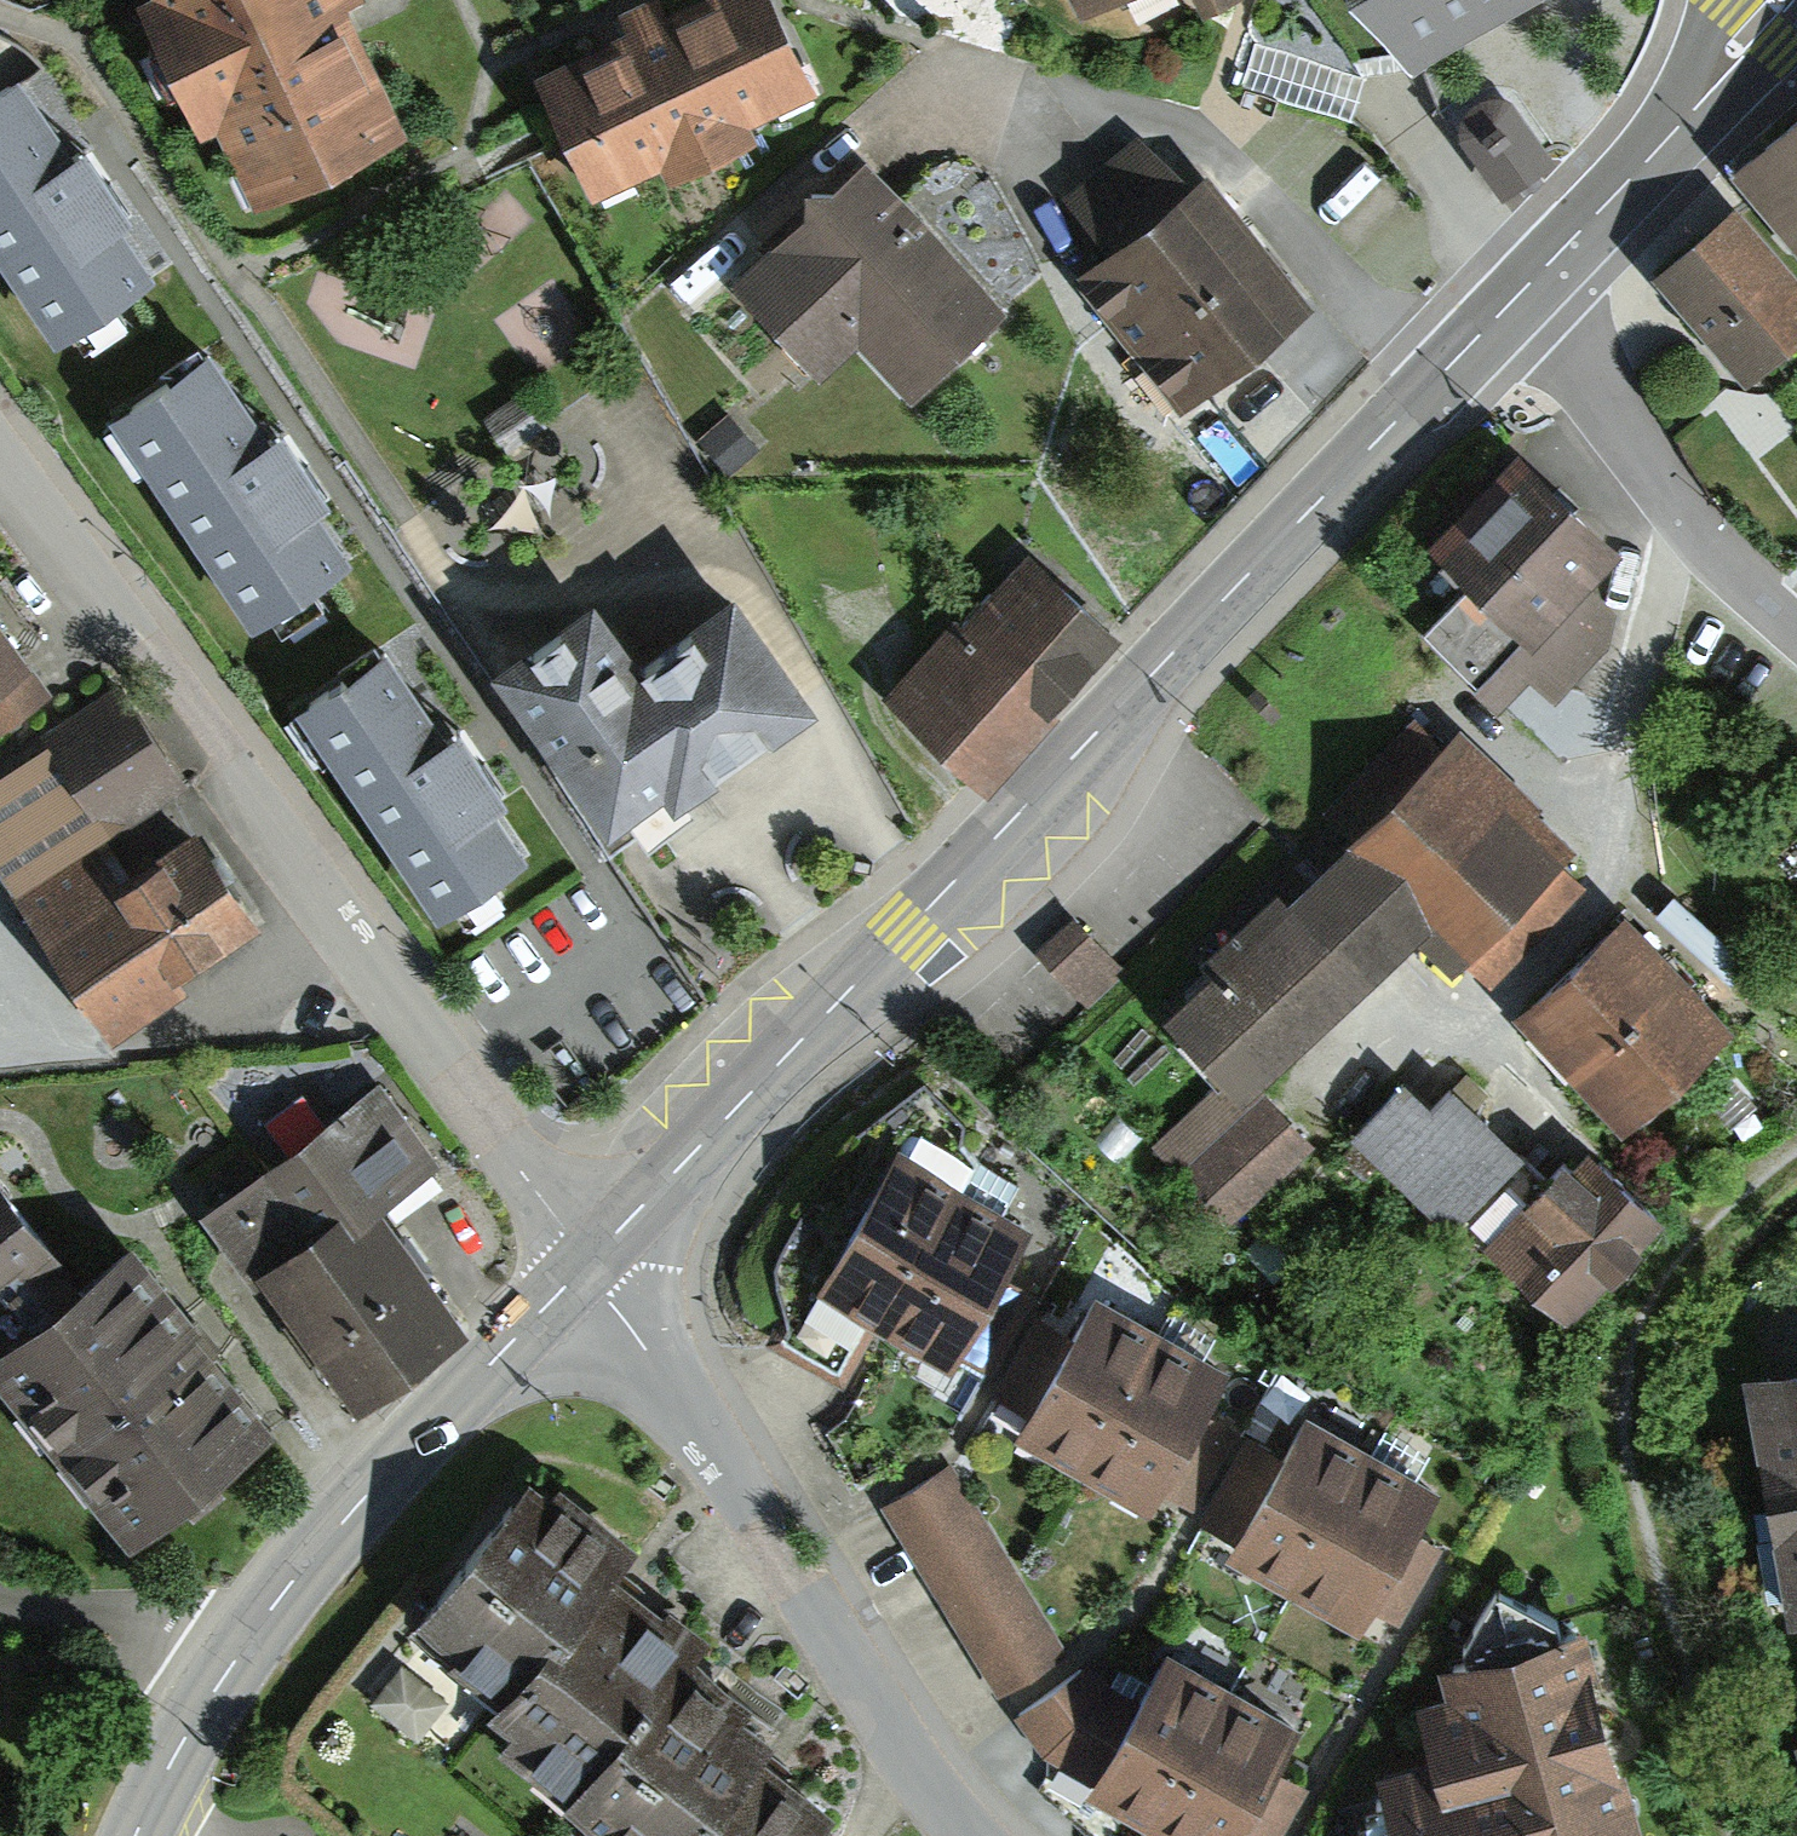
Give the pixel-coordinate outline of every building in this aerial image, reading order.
[(199,126),(213,119),(252,201),(409,126),(349,0),(138,0),(199,126)] [(531,63),(594,189),(664,154),(670,166),(753,125),(749,115),(822,79),(782,0),(658,0),(641,8),(531,63)] [(1409,45),(1486,0),(1383,0),(1409,45)] [(0,69),(0,248),(55,330),(72,319),(83,335),(127,305),(115,286),(156,259),(122,207),(136,198),(84,121),(71,130),(21,55),(0,69)] [(1461,135),(1499,191),(1551,153),(1511,97),(1491,91),(1476,97),(1463,110),(1461,135)] [(1733,172),(1796,252),(1796,120),(1733,172)] [(1100,298),(1178,396),(1312,292),(1266,234),(1206,159),(1188,173),(1150,126),(1068,190),(1107,240),(1075,266),(1100,298)] [(910,207),(864,156),(742,266),(823,355),(859,322),(912,381),(998,303),(910,207)] [(1654,278),(1692,322),(1744,381),(1796,334),(1796,283),(1733,209),(1654,278)] [(211,335),(110,402),(250,616),(270,603),(280,619),(322,591),(306,567),(347,540),(314,490),(324,483),(281,417),(270,424),(211,335)] [(1574,494),(1518,441),(1432,526),(1475,570),(1420,624),(1495,700),(1529,667),(1553,692),(1607,639),(1617,599),(1592,575),(1624,541),(1574,494)] [(1096,640),(1114,620),(1028,542),(970,607),(960,602),(885,684),(988,779),(1057,704),(1046,694),(1096,640)] [(593,578),(493,648),(610,812),(625,801),(648,834),(694,802),(683,787),(821,689),(736,570),(637,640),(593,578)] [(58,688),(11,620),(0,605),(0,728),(58,688)] [(386,639),(298,699),(436,902),(523,842),(489,792),(504,782),(457,713),(443,722),(386,639)] [(14,885),(102,826),(108,835),(185,784),(120,688),(0,768),(0,865),(14,885)] [(1260,919),(1169,1003),(1237,1077),(1173,1136),(1235,1203),(1307,1136),(1252,1077),(1439,906),(1490,961),(1576,882),(1554,858),(1570,844),(1467,733),(1448,750),(1425,725),(1332,811),(1353,834),(1260,919)] [(14,885),(113,1029),(187,980),(179,969),(257,916),(225,869),(196,825),(131,869),(108,835),(102,826),(14,885)] [(1682,964),(1625,902),(1515,1003),(1573,1066),(1622,1119),(1732,1018),(1682,964)] [(1035,949),(1049,964),(1091,928),(1077,913),(1035,949)] [(380,1076),(205,1209),(361,1414),(478,1326),(388,1209),(447,1164),(380,1076)] [(1452,1220),(1523,1141),(1453,1078),(1434,1099),(1407,1076),(1355,1133),(1452,1220)] [(1484,1237),(1567,1312),(1663,1207),(1579,1131),(1536,1178),(1484,1237)] [(1002,1266),(1030,1214),(894,1140),(794,1321),(776,1311),(761,1338),(846,1384),(880,1321),(952,1361),(957,1352),(990,1370),(1037,1285),(1002,1266)] [(82,1266),(0,1162),(0,1328),(82,1266)] [(126,1533),(278,1419),(206,1325),(132,1228),(82,1266),(0,1328),(0,1367),(126,1533)] [(1022,1408),(1013,1424),(1148,1500),(1157,1484),(1195,1505),(1240,1426),(1201,1404),(1226,1361),(1091,1284),(1066,1326),(1041,1312),(995,1392),(1022,1408)] [(1743,1379),(1784,1625),(1796,1623),(1796,1370),(1743,1379)] [(1229,1531),(1223,1542),(1354,1614),(1365,1595),(1396,1612),(1434,1543),(1404,1526),(1429,1480),(1304,1411),(1282,1451),(1249,1433),(1203,1516),(1229,1531)] [(694,1649),(703,1639),(626,1580),(614,1571),(635,1544),(530,1464),(424,1603),(460,1631),(447,1648),(495,1685),(485,1698),(510,1717),(493,1739),(559,1789),(628,1700),(645,1714),(694,1649)] [(885,1502),(996,1688),(1059,1650),(949,1464),(885,1502)] [(1590,1611),(1555,1619),(1496,1587),(1464,1645),(1441,1651),(1450,1686),(1426,1692),(1440,1749),(1388,1761),(1406,1835),(1641,1835),(1590,1611)] [(1295,1713),(1161,1642),(1132,1696),(1100,1679),(1083,1658),(1015,1712),(1047,1752),(1089,1775),(1086,1781),(1185,1835),(1278,1835),(1307,1783),(1268,1762),(1295,1713)] [(591,1828),(601,1835),(829,1835),(835,1829),(822,1819),(832,1806),(769,1759),(756,1749),(773,1729),(744,1706),(753,1696),(694,1649),(645,1714),(628,1700),(559,1789),(598,1819),(591,1828)] [(1786,1707),(1796,1745),(1796,1704),(1786,1707)]
